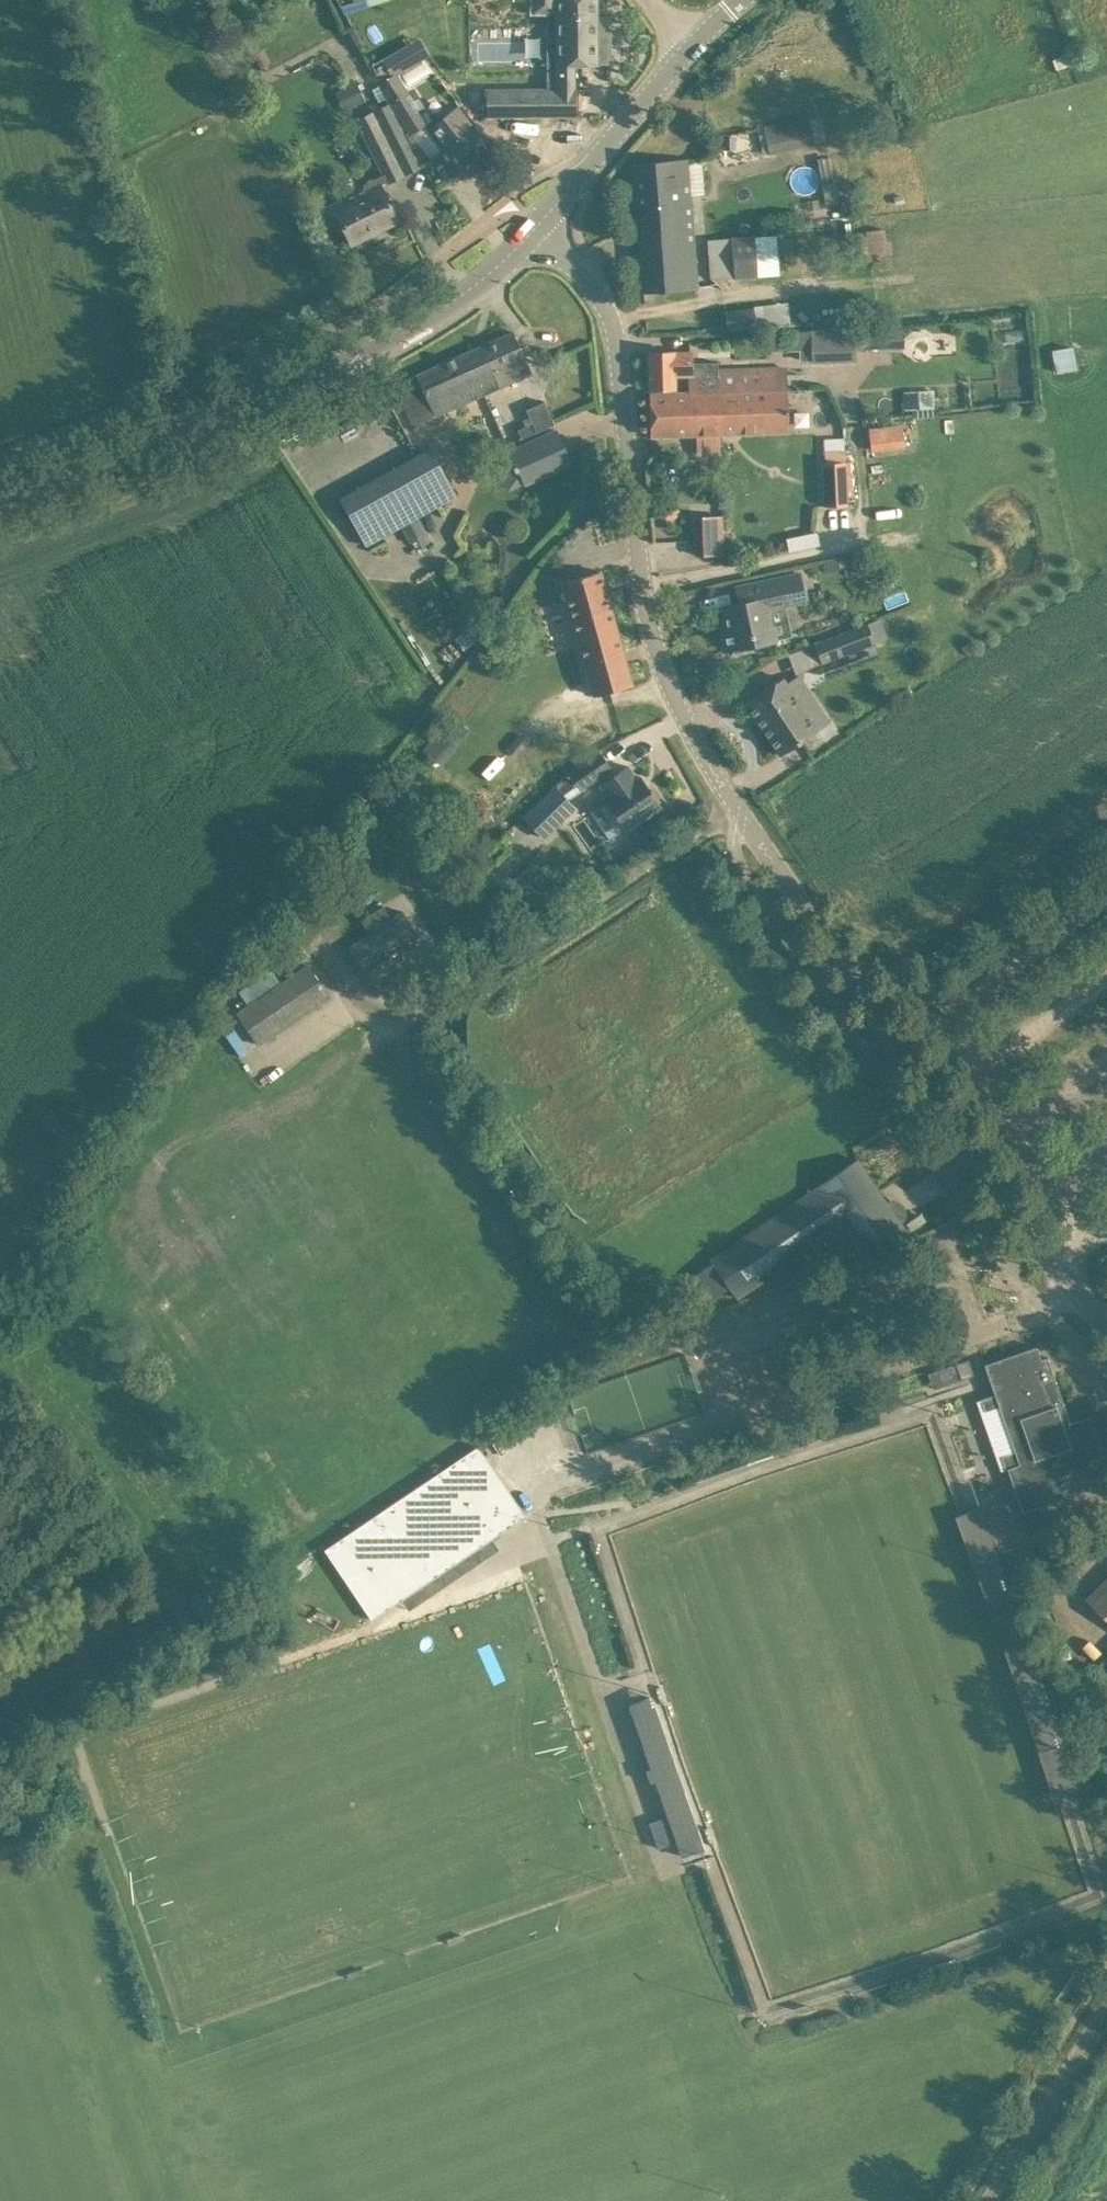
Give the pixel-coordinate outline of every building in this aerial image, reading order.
[(498,10),(498,0),(391,0),(391,11),(498,10)] [(486,89),(486,116),(576,115),(576,89),(575,89),(575,64),(598,64),(598,63),(597,15),(597,0),(531,0),(531,13),(549,13),(549,36),(549,89),(486,89)] [(408,43),(371,64),(381,81),(385,78),(388,76),(396,72),(397,73),(419,60),(408,43)] [(1064,53),(1052,57),(1056,69),(1068,65),(1064,53)] [(428,124),(410,94),(397,73),(396,72),(388,76),(378,83),(409,135),(428,124)] [(347,109),(367,97),(356,80),(337,92),(347,109)] [(387,103),(356,118),(388,181),(419,165),(387,103)] [(444,147),(448,152),(462,170),(490,148),(457,106),(430,128),(445,147),(444,147)] [(758,126),(764,155),(815,144),(809,115),(758,126)] [(835,155),(822,156),(824,202),(837,202),(835,155)] [(634,164),(643,290),(696,286),(690,203),(679,204),(676,161),(634,164)] [(397,220),(388,201),(380,185),(363,193),(366,198),(353,205),(349,196),(320,211),(329,228),(342,222),(352,243),(368,235),(367,232),(380,225),(381,228),(397,220)] [(817,199),(808,200),(809,208),(818,207),(817,199)] [(869,250),(887,249),(885,227),(867,228),(869,250)] [(759,275),(757,234),(709,236),(710,277),(759,275)] [(727,328),(755,325),(790,321),(787,301),(753,306),(753,308),(724,311),(727,328)] [(811,328),(813,362),(853,360),(852,326),(811,328)] [(532,372),(513,331),(467,351),(486,392),(532,372)] [(1058,371),(1079,367),(1075,344),(1053,348),(1058,371)] [(486,392),(467,351),(416,374),(434,415),(486,392)] [(688,374),(688,379),(704,379),(704,393),(718,392),(788,391),(787,369),(718,370),(717,361),(691,362),(691,352),(649,353),(650,389),(674,388),(674,375),(688,374)] [(416,374),(394,384),(412,425),(434,415),(416,374)] [(651,435),(720,434),(718,392),(704,393),(704,379),(688,379),(689,393),(650,394),(651,435)] [(926,409),(926,400),(933,400),(934,390),(904,389),(904,409),(926,409)] [(718,392),(720,434),(789,432),(788,391),(718,392)] [(544,401),(526,409),(536,432),(554,423),(544,401)] [(902,423),(868,428),(871,451),(905,447),(902,423)] [(557,430),(510,451),(524,483),(572,462),(567,450),(557,430)] [(825,462),(822,462),(824,506),(847,505),(845,461),(844,437),(824,437),(825,462)] [(429,449),(340,498),(366,545),(400,526),(410,543),(417,539),(425,535),(425,534),(428,533),(419,516),(456,495),(429,449)] [(664,510),(661,514),(670,521),(673,517),(679,510),(670,503),(664,510)] [(724,552),(722,517),(696,518),(698,554),(724,552)] [(838,559),(823,562),(823,563),(826,572),(840,568),(838,560),(838,559)] [(593,695),(611,690),(632,684),(600,571),(562,582),(593,695)] [(769,608),(805,600),(799,573),(736,587),(739,602),(723,606),(728,628),(724,629),(728,650),(732,649),(733,654),(754,650),(753,644),(775,640),(769,608)] [(867,623),(814,643),(822,662),(875,642),(888,637),(881,618),(867,623)] [(783,677),(746,702),(780,754),(818,729),(783,677)] [(451,714),(422,749),(440,764),(469,729),(451,714)] [(571,794),(580,788),(580,789),(611,767),(600,752),(561,779),(571,794)] [(608,796),(605,799),(627,830),(661,805),(659,802),(661,801),(653,790),(651,791),(641,776),(637,778),(628,765),(600,785),(608,796)] [(552,786),(521,817),(542,837),(573,806),(552,786)] [(585,840),(602,835),(596,814),(579,819),(585,840)] [(370,933),(349,947),(366,971),(420,935),(404,911),(392,919),(382,904),(361,919),(370,933)] [(237,1013),(258,1044),(329,996),(308,964),(237,1013)] [(737,1298),(753,1287),(824,1239),(838,1260),(858,1247),(864,1255),(904,1228),(857,1159),(710,1258),(737,1298)] [(985,1364),(995,1393),(983,1397),(988,1410),(999,1407),(1015,1451),(1003,1455),(1022,1511),(1106,1482),(1106,1466),(1089,1415),(1070,1422),(1047,1357),(1041,1359),(1036,1346),(985,1364)] [(969,1359),(937,1370),(942,1386),(961,1379),(974,1375),(969,1359)] [(477,1445),(324,1549),(372,1619),(525,1515),(477,1445)] [(966,1544),(991,1538),(982,1506),(957,1513),(966,1544)] [(1084,1597),(1106,1621),(1106,1575),(1104,1579),(1084,1597)] [(646,1699),(628,1706),(666,1817),(675,1843),(680,1859),(700,1852),(704,1851),(652,1698),(646,1699)] [(675,1843),(666,1817),(648,1823),(658,1848),(675,1843)]
